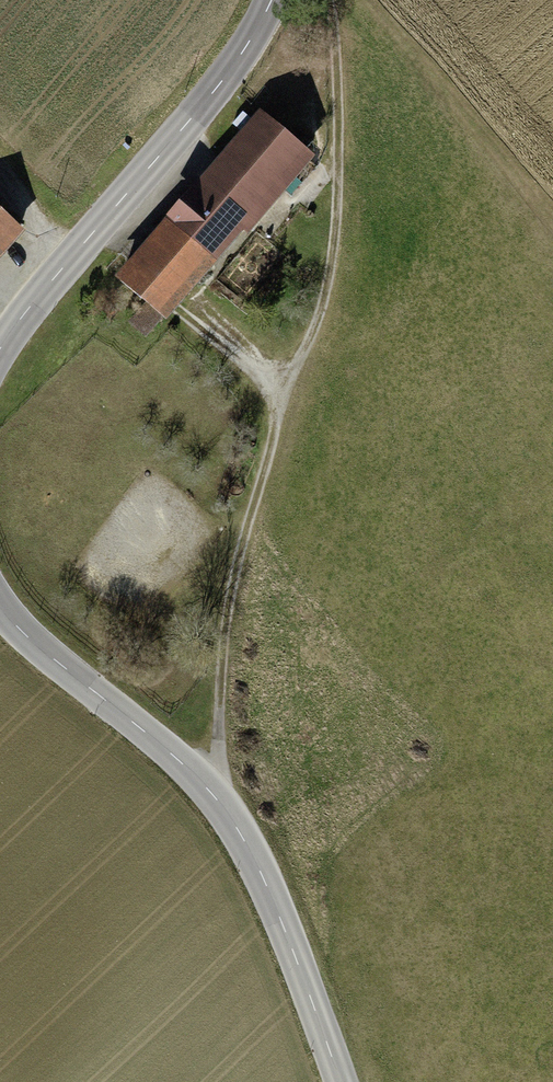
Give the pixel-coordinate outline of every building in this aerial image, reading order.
[(325,157),(270,111),(130,280),(186,325),(325,157)] [(0,202),(0,271),(34,235),(0,202)]
